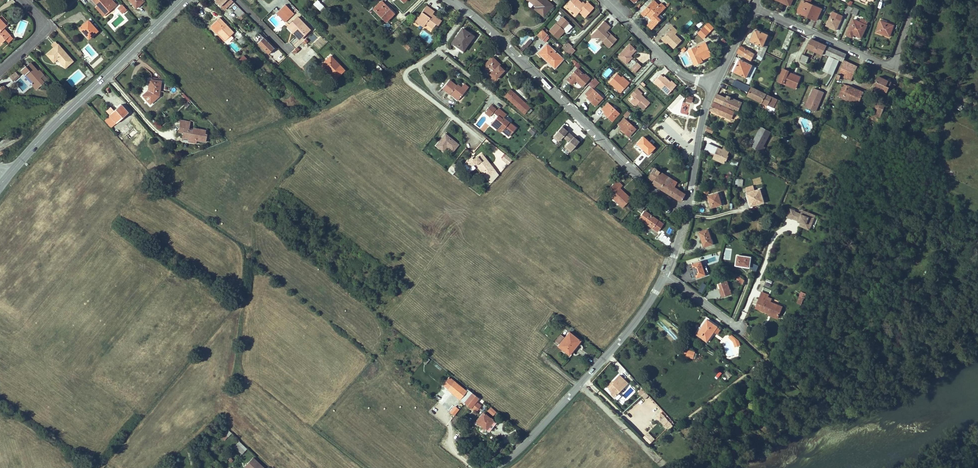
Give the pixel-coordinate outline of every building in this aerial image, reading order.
[(111,0),(92,0),(98,6),(99,7),(98,8),(105,15),(116,5),(111,0)] [(215,1),(224,10),(233,1),(231,0),(216,0),(215,1)] [(313,4),(319,11),(324,7),(318,0),(317,0),(313,4)] [(545,0),(528,0),(535,6),(536,4),(538,6),(537,7),(535,9),(543,16),(552,5),(545,0)] [(566,6),(576,15),(579,11),(585,17),(593,7),(587,2),(585,4),(584,6),(581,3),(578,0),(572,0),(566,6)] [(656,9),(659,5),(654,0),(650,4),(656,9)] [(804,1),(802,0),(797,12),(809,17),(809,16),(799,11),(804,1)] [(394,14),(381,1),(373,9),(386,22),(394,14)] [(821,9),(810,3),(805,1),(804,1),(799,11),(809,16),(809,17),(816,20),(821,9)] [(650,4),(641,13),(645,16),(647,14),(652,20),(649,23),(654,28),(661,20),(658,17),(659,15),(666,8),(661,3),(659,5),(656,9),(650,4)] [(277,15),(279,17),(284,23),(294,14),(285,5),(276,13),(277,15)] [(105,15),(98,8),(99,7),(98,6),(96,8),(103,17),(105,15)] [(441,21),(432,14),(429,12),(431,10),(426,6),(418,17),(420,19),(417,23),(423,27),(426,23),(433,28),(436,24),(438,26),(441,21)] [(850,6),(849,8),(846,6),(843,12),(846,14),(847,12),(850,14),(853,7),(850,6)] [(234,12),(239,17),(244,13),(238,7),(234,12)] [(831,15),(826,25),(836,30),(841,20),(842,16),(833,11),(831,15)] [(246,15),(244,13),(239,17),(236,20),(239,23),(241,19),(246,15)] [(297,17),(289,25),(295,31),(293,32),(300,39),(309,30),(297,17)] [(569,23),(562,17),(549,31),(557,38),(564,31),(562,30),(569,23)] [(233,33),(219,18),(210,26),(224,41),(233,33)] [(887,21),(882,18),(877,31),(879,32),(880,31),(884,33),(884,34),(890,36),(894,25),(887,23),(887,21)] [(861,19),(860,22),(853,19),(847,34),(852,37),(853,34),(861,37),(868,22),(861,19)] [(10,36),(4,29),(6,26),(0,20),(0,39),(3,42),(5,41),(8,43),(10,40),(8,38),(10,36)] [(98,32),(88,21),(80,28),(89,39),(98,32)] [(616,39),(610,33),(608,35),(605,32),(607,30),(610,27),(604,21),(592,33),(595,37),(599,37),(604,41),(603,42),(609,47),(616,39)] [(670,30),(663,38),(668,43),(674,48),(681,41),(675,34),(677,31),(672,26),(670,29),(670,30)] [(709,32),(704,27),(698,32),(704,38),(709,32)] [(452,43),(461,49),(467,39),(469,41),(473,36),(462,29),(452,43)] [(537,35),(542,40),(547,34),(545,33),(542,29),(537,35)] [(758,55),(763,58),(765,52),(772,37),(769,35),(768,35),(757,30),(756,30),(755,30),(755,31),(750,41),(762,46),(760,50),(760,49),(757,54),(758,55)] [(258,33),(254,38),(258,42),(257,43),(268,54),(274,49),(258,33)] [(247,41),(242,36),(236,42),(241,46),(247,41)] [(463,50),(469,41),(467,39),(461,49),(463,50)] [(839,59),(839,60),(842,52),(811,39),(807,48),(822,55),(823,53),(828,55),(830,55),(835,58),(839,59)] [(73,61),(56,42),(51,46),(54,49),(47,55),(54,62),(58,59),(59,58),(61,60),(59,61),(66,68),(73,61)] [(703,62),(702,60),(701,58),(711,53),(706,42),(689,50),(695,65),(703,62)] [(572,47),(568,43),(563,48),(567,52),(571,47),(572,47)] [(538,53),(543,58),(544,58),(554,67),(558,63),(559,63),(563,59),(546,44),(538,53)] [(618,56),(626,63),(632,57),(630,55),(636,50),(629,44),(618,56)] [(756,57),(757,54),(741,45),(737,52),(751,60),(754,56),(756,57)] [(809,57),(803,54),(800,61),(806,63),(809,57)] [(835,58),(830,55),(824,69),(833,73),(839,59),(835,58)] [(237,61),(243,67),(248,61),(243,56),(237,61)] [(327,59),(321,65),(334,79),(344,70),(332,57),(328,61),(327,59)] [(482,67),(492,76),(495,79),(504,70),(494,61),(495,60),(492,57),(482,67)] [(554,68),(559,63),(558,63),(554,67),(544,58),(543,58),(554,68)] [(737,64),(734,71),(746,77),(752,65),(741,60),(738,65),(737,64)] [(841,67),(847,69),(854,73),(857,66),(844,60),(843,61),(841,67)] [(640,66),(637,62),(631,69),(634,72),(640,66)] [(44,76),(39,70),(38,71),(30,63),(26,67),(25,66),(21,70),(25,75),(26,74),(33,83),(34,82),(37,85),(42,81),(40,79),(44,76)] [(843,76),(847,69),(841,67),(837,76),(836,78),(839,79),(841,75),(843,76)] [(589,78),(585,74),(584,75),(576,69),(567,80),(572,84),(575,80),(582,86),(589,78)] [(783,69),(778,81),(795,88),(800,77),(795,75),(795,76),(792,75),(792,74),(788,72),(789,71),(783,69)] [(854,73),(847,69),(843,76),(851,80),(855,73),(854,73)] [(13,82),(20,76),(15,71),(9,77),(13,82)] [(626,80),(625,81),(621,77),(616,73),(609,82),(620,93),(623,90),(627,85),(629,83),(626,80)] [(660,75),(654,81),(661,89),(667,94),(670,91),(675,87),(669,82),(664,76),(663,77),(660,75)] [(873,88),(878,91),(880,89),(887,92),(889,89),(891,83),(892,82),(879,76),(873,88)] [(735,79),(732,85),(747,92),(750,87),(735,79)] [(150,80),(148,91),(143,96),(150,104),(159,96),(161,81),(160,81),(151,80),(150,80)] [(442,88),(449,94),(451,92),(459,98),(468,87),(464,84),(461,87),(457,85),(456,85),(449,80),(442,88)] [(36,89),(44,83),(42,81),(37,85),(34,82),(33,83),(32,84),(36,89)] [(858,104),(858,103),(863,92),(843,83),(838,96),(858,104)] [(772,97),(752,87),(748,95),(768,105),(772,107),(775,109),(776,109),(781,101),(772,96),(772,97)] [(602,98),(591,88),(585,94),(588,96),(587,98),(595,106),(602,98)] [(814,88),(811,96),(808,103),(811,104),(809,108),(816,111),(824,92),(814,88)] [(634,92),(641,98),(643,97),(641,95),(642,93),(636,89),(634,92)] [(457,101),(459,98),(451,92),(449,94),(457,101)] [(634,97),(630,100),(636,105),(637,104),(643,109),(650,103),(643,97),(641,98),(634,92),(631,95),(634,97)] [(862,105),(867,93),(863,92),(858,103),(862,105)] [(508,93),(505,96),(524,113),(526,111),(528,113),(532,110),(513,93),(511,95),(508,93)] [(727,106),(731,98),(731,97),(728,95),(727,98),(717,94),(714,100),(727,106)] [(727,106),(738,111),(742,102),(731,98),(727,106)] [(730,122),(736,112),(714,102),(710,112),(730,122)] [(618,113),(608,103),(602,109),(605,112),(604,113),(612,121),(618,113)] [(885,106),(880,104),(878,108),(875,107),(875,110),(877,111),(876,114),(881,116),(885,106)] [(110,116),(104,121),(111,128),(128,113),(121,105),(114,111),(110,107),(106,111),(110,116)] [(490,116),(496,109),(491,106),(485,113),(490,116)] [(506,114),(502,111),(498,115),(492,122),(499,128),(500,126),(503,129),(502,130),(509,136),(516,128),(503,118),(506,114)] [(740,114),(736,112),(730,122),(733,122),(737,121),(740,115),(740,114)] [(743,116),(740,115),(737,121),(733,131),(737,132),(740,126),(739,126),(743,116)] [(635,129),(624,118),(618,124),(621,127),(620,128),(628,136),(635,129)] [(159,129),(161,128),(153,119),(151,120),(159,129)] [(183,132),(183,133),(182,138),(189,139),(188,141),(196,143),(196,140),(205,142),(206,135),(205,134),(205,130),(193,128),(193,130),(193,131),(188,130),(188,129),(189,126),(187,126),(188,122),(181,121),(178,131),(183,132)] [(129,129),(126,125),(120,131),(123,135),(129,129)] [(565,130),(566,128),(562,125),(554,135),(559,140),(562,137),(565,139),(568,142),(565,146),(571,150),(580,140),(576,137),(575,138),(574,137),(566,131),(565,130)] [(753,141),(751,140),(749,144),(763,151),(765,147),(763,146),(771,131),(761,126),(753,141)] [(133,133),(129,129),(123,135),(127,138),(133,133)] [(445,134),(436,145),(443,151),(447,146),(449,147),(448,148),(453,151),(458,145),(445,134)] [(654,147),(643,137),(636,144),(643,150),(642,150),(647,155),(654,147)] [(791,140),(783,137),(782,139),(783,139),(782,142),(789,145),(791,140)] [(723,149),(708,143),(705,151),(714,155),(712,159),(725,164),(726,161),(727,162),(730,156),(729,156),(730,152),(729,151),(731,148),(725,146),(723,149)] [(473,160),(472,158),(466,162),(470,167),(475,163),(482,172),(483,171),(487,176),(495,170),(481,154),(473,160)] [(508,165),(512,160),(506,155),(502,159),(508,165)] [(645,175),(647,177),(654,168),(652,166),(645,175)] [(647,177),(646,179),(652,182),(651,183),(659,188),(667,176),(654,168),(647,177)] [(677,182),(667,176),(659,188),(669,194),(677,182)] [(610,189),(609,190),(612,193),(612,192),(613,194),(611,196),(622,207),(630,198),(619,188),(622,185),(617,181),(610,188),(610,189)] [(680,185),(677,182),(669,194),(681,201),(686,192),(683,190),(681,192),(677,190),(680,185)] [(712,185),(707,182),(703,192),(707,194),(712,185)] [(747,193),(752,208),(765,203),(760,189),(755,190),(753,185),(746,188),(747,193)] [(723,206),(719,193),(708,196),(712,209),(723,206)] [(640,211),(646,205),(641,201),(639,200),(634,206),(640,211)] [(790,210),(786,218),(791,220),(792,219),(794,212),(795,212),(790,210)] [(639,219),(642,221),(646,223),(657,231),(662,224),(645,211),(639,219)] [(798,214),(795,221),(798,222),(800,222),(801,224),(801,225),(801,227),(804,228),(806,225),(811,226),(813,220),(807,217),(808,213),(802,211),(801,215),(798,214)] [(713,244),(708,229),(699,232),(704,247),(713,244)] [(736,265),(745,267),(745,265),(750,266),(751,257),(737,255),(736,265)] [(705,275),(701,261),(693,264),(697,277),(705,275)] [(750,269),(756,271),(759,266),(752,263),(750,269)] [(720,288),(719,289),(722,297),(732,294),(729,287),(725,288),(724,287),(722,288),(720,288)] [(762,292),(756,306),(762,308),(761,310),(769,313),(778,317),(782,307),(766,300),(768,295),(762,292)] [(552,326),(558,319),(555,316),(549,323),(552,326)] [(712,323),(707,320),(697,335),(707,342),(714,332),(715,332),(718,334),(721,329),(718,327),(713,323),(712,323)] [(564,339),(559,345),(565,349),(564,351),(569,355),(580,341),(569,332),(564,339)] [(739,341),(731,334),(729,337),(734,342),(739,341)] [(555,341),(559,345),(564,339),(560,336),(555,341)] [(684,356),(694,359),(696,352),(686,349),(684,356)] [(726,382),(732,375),(728,371),(722,378),(726,382)] [(619,375),(613,381),(615,383),(609,389),(612,392),(612,395),(614,397),(628,384),(619,375)] [(448,389),(448,390),(460,399),(466,391),(454,382),(453,383),(448,379),(443,385),(448,389)] [(472,393),(468,390),(461,400),(464,403),(472,393)] [(478,398),(472,393),(464,403),(476,412),(481,406),(476,402),(478,398)] [(455,406),(450,412),(454,416),(460,410),(455,406)] [(493,416),(496,412),(490,407),(487,411),(493,416)] [(655,418),(669,431),(674,425),(660,412),(655,418)] [(483,413),(476,422),(480,425),(479,427),(480,429),(482,426),(486,430),(489,426),(491,428),(493,426),(491,424),(493,421),(483,413)] [(643,438),(650,445),(656,439),(648,432),(643,438)] [(247,449),(239,442),(234,447),(242,455),(247,449)] [(253,458),(245,467),(263,467),(253,458)]
